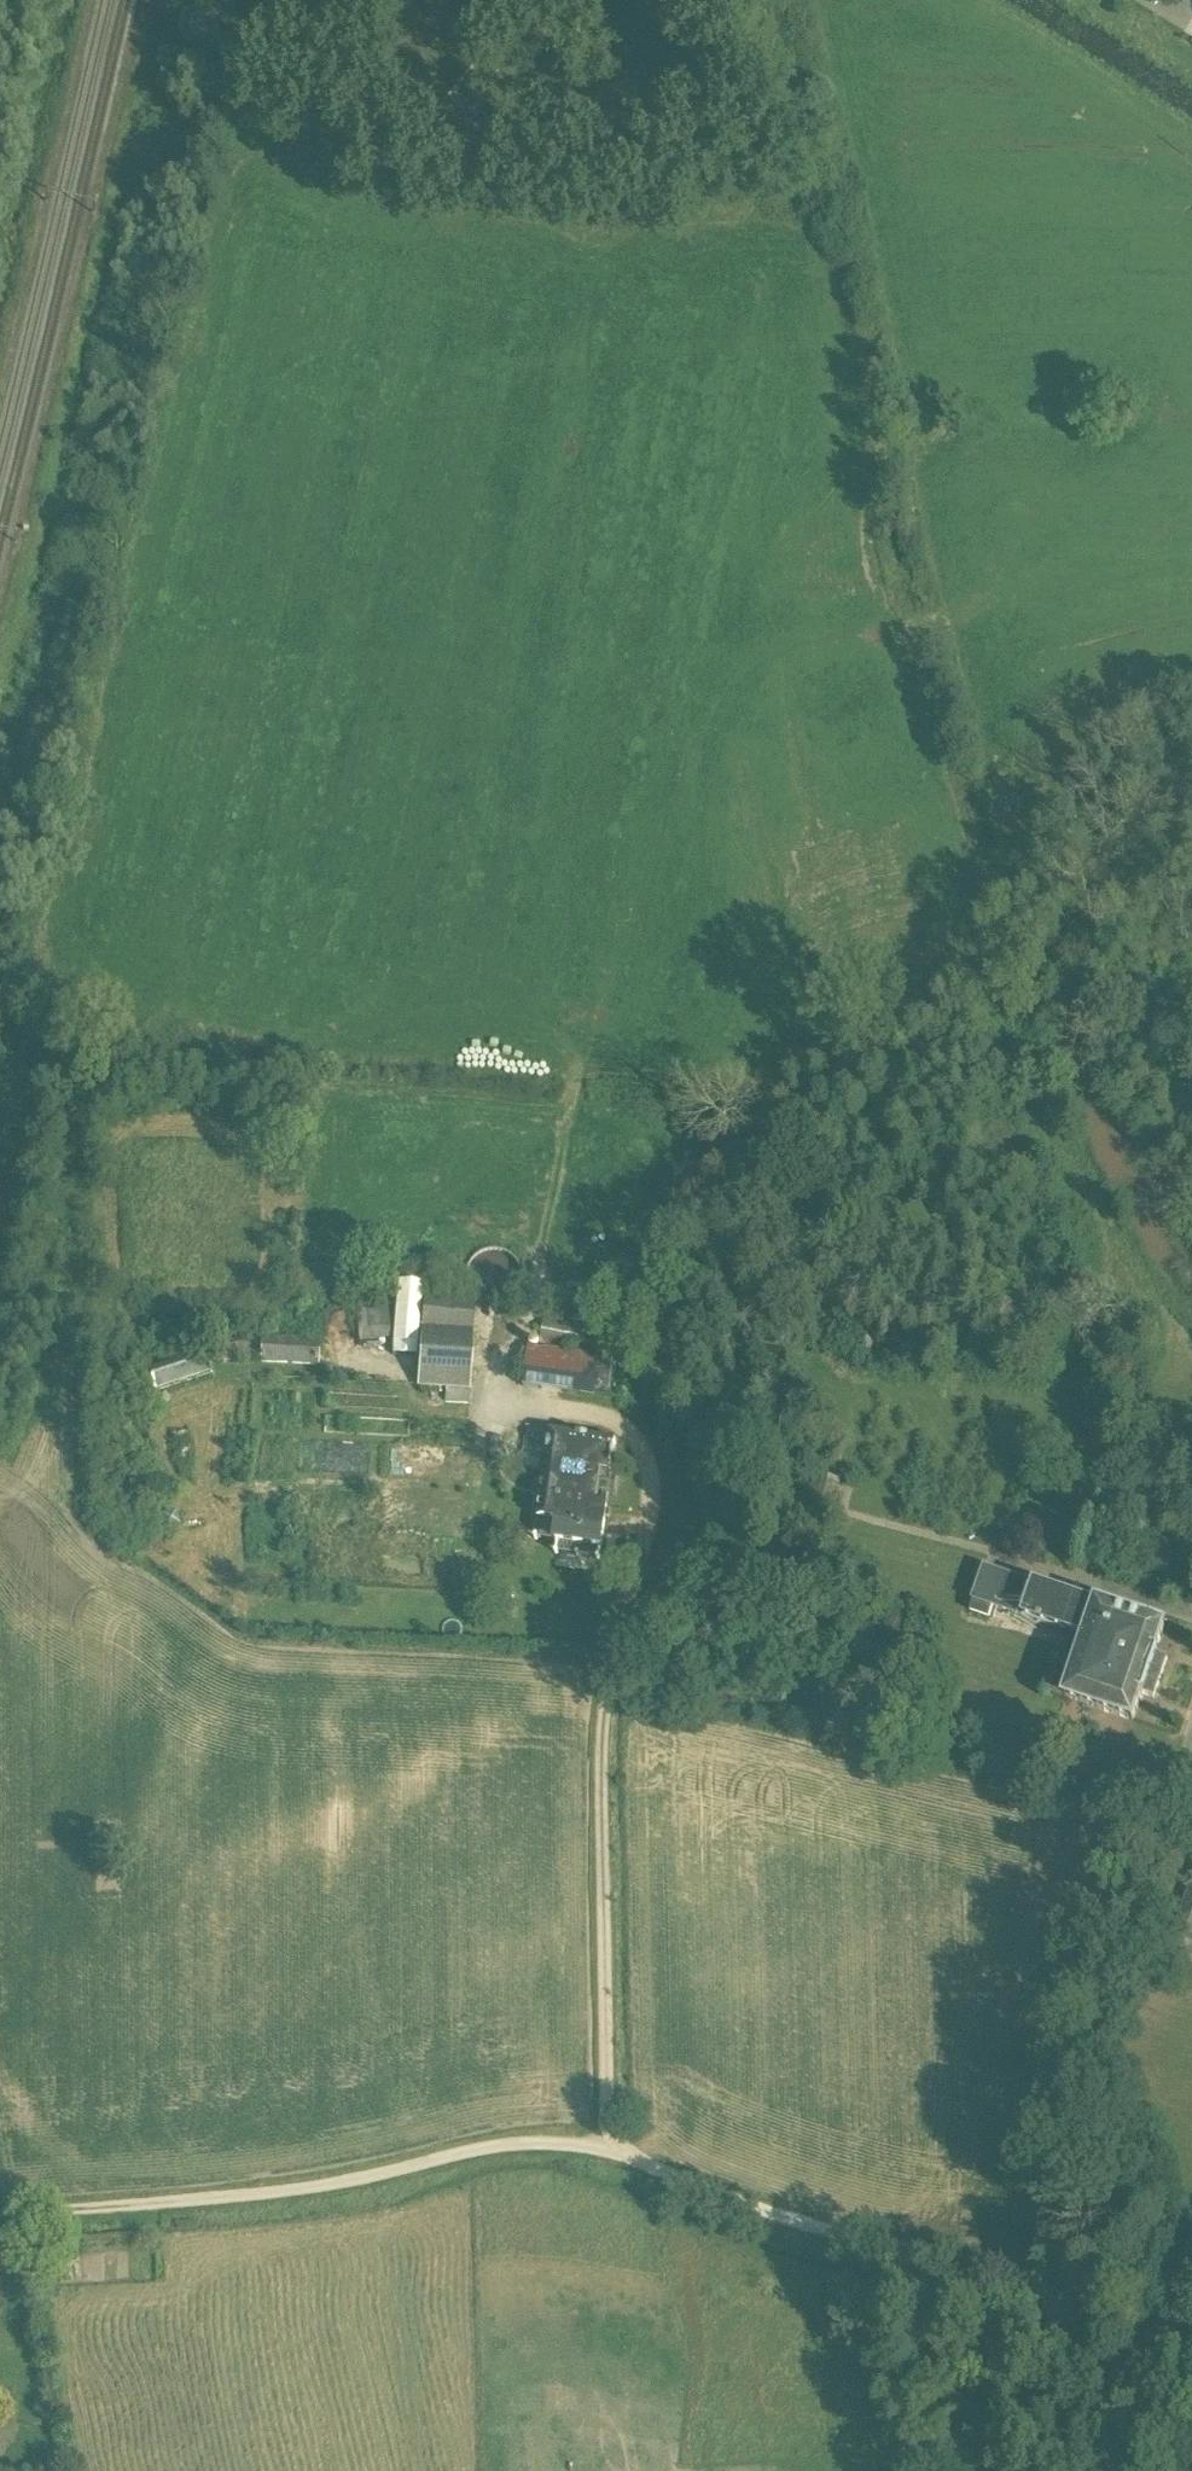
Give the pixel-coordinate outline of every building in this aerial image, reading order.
[(518,1278),(518,1277),(517,1267),(514,1262),(510,1257),(502,1252),(496,1250),(490,1250),(484,1251),(479,1253),(472,1258),(468,1262),(466,1267),(464,1277),(466,1287),(468,1292),(471,1296),(479,1302),(484,1303),(490,1304),(497,1304),(501,1302),(509,1297),(514,1293),(516,1288),(518,1278)] [(420,1328),(419,1335),(418,1362),(417,1386),(445,1388),(444,1403),(468,1404),(473,1332),(473,1303),(422,1298),(422,1328),(420,1328)] [(356,1306),(359,1341),(391,1339),(388,1303),(356,1306)] [(539,1348),(599,1357),(611,1359),(613,1344),(542,1330),(539,1348)] [(259,1363),(318,1366),(319,1340),(261,1338),(259,1363)] [(599,1357),(539,1348),(528,1347),(523,1386),(595,1397),(599,1357)] [(147,1368),(153,1392),(212,1373),(203,1350),(147,1368)] [(543,1474),(611,1482),(616,1440),(549,1432),(543,1474)] [(611,1482),(543,1474),(538,1520),(559,1523),(556,1543),(602,1549),(611,1482)] [(586,1563),(585,1548),(568,1549),(569,1564),(586,1563)] [(969,1611),(988,1617),(992,1606),(1068,1632),(1048,1691),(1064,1697),(1131,1720),(1138,1699),(1141,1700),(1143,1694),(1153,1697),(1166,1658),(1156,1655),(1157,1650),(1155,1649),(1163,1627),(1095,1604),(1095,1605),(984,1568),(969,1611)] [(512,1616),(512,1608),(494,1607),(493,1616),(512,1616)]
